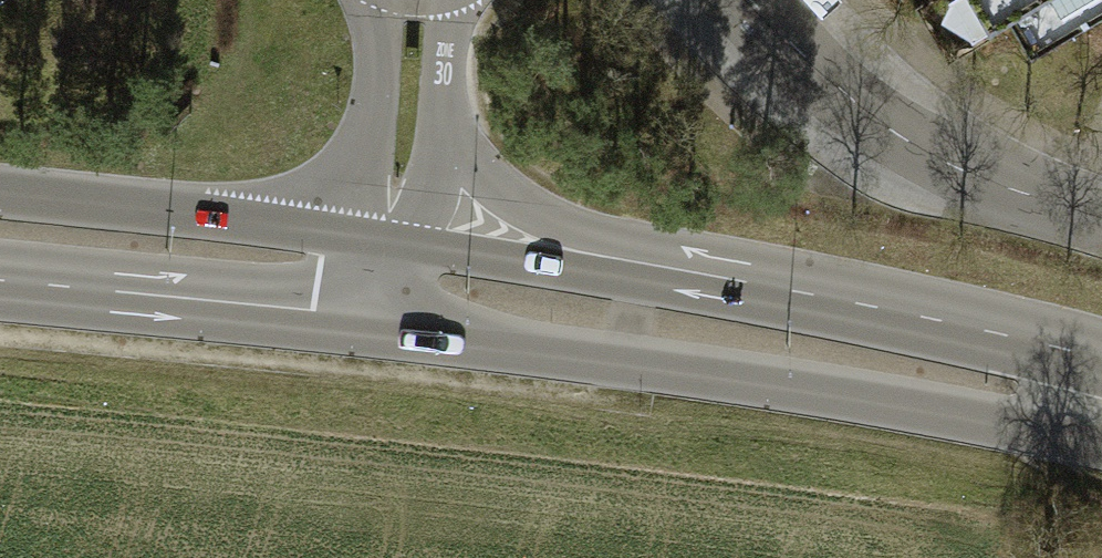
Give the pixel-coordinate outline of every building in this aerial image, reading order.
[(940,20),(972,38),(1039,0),(952,0),(940,20)]
